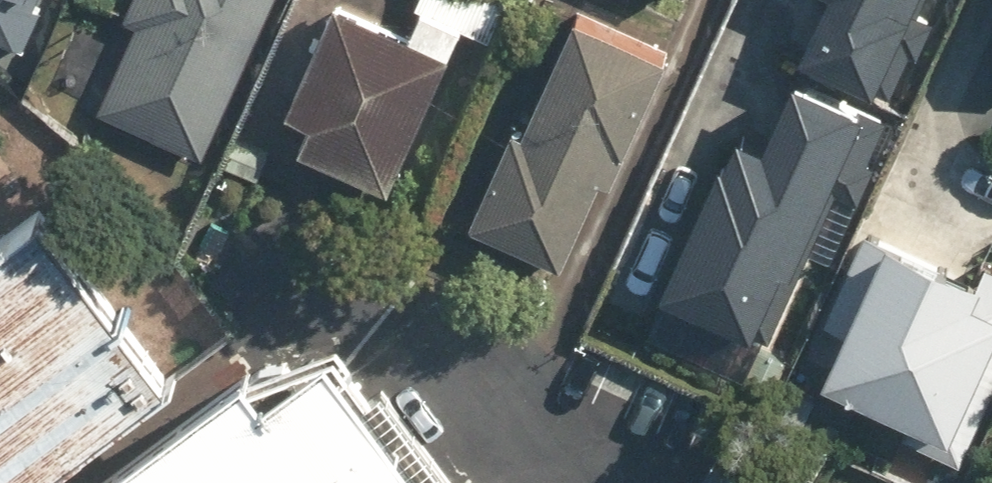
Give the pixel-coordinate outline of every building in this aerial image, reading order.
[(15,58),(37,8),(28,4),(30,0),(0,0),(0,52),(15,58)] [(89,111),(197,158),(267,0),(122,0),(115,15),(129,21),(89,111)] [(294,143),(391,186),(465,19),(424,1),(412,27),(350,0),(334,0),(285,109),(305,118),(294,143)] [(825,5),(796,68),(888,111),(927,25),(920,22),(930,0),(815,0),(825,5)] [(516,121),(472,217),(567,260),(607,174),(613,177),(672,50),(581,9),(527,126),(516,121)] [(729,145),(660,304),(739,338),(769,269),(778,273),(848,113),(788,87),(757,157),(729,145)] [(230,142),(218,167),(254,182),(265,157),(230,142)] [(143,387),(0,197),(0,482),(14,482),(143,387)] [(991,370),(991,264),(983,260),(974,280),(856,225),(809,326),(832,337),(809,387),(953,454),(991,370)] [(220,386),(90,482),(421,482),(323,354),(220,386)] [(815,454),(731,417),(693,482),(799,482),(815,454)]
